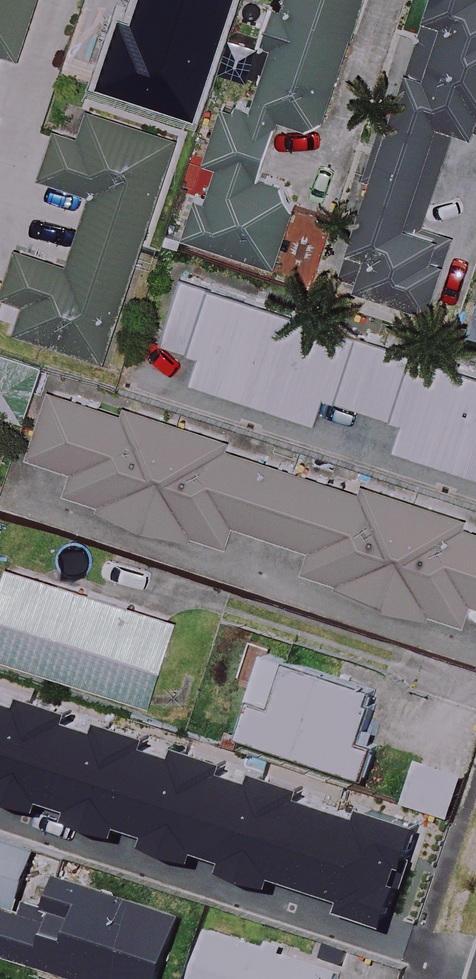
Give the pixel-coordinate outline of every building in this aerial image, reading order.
[(2,56),(19,61),(39,0),(0,0),(0,62),(2,56)] [(90,29),(200,64),(220,0),(99,0),(90,29)] [(266,40),(279,44),(258,109),(323,130),(364,0),(279,0),(266,40)] [(368,185),(373,187),(342,274),(433,307),(458,238),(421,225),(458,124),(475,130),(475,0),(435,0),(368,185)] [(176,139),(67,105),(43,179),(95,195),(72,267),(19,250),(4,298),(29,306),(20,335),(105,362),(176,139)] [(276,122),(229,106),(211,158),(218,161),(191,238),(272,266),(296,197),(255,183),(276,122)] [(233,273),(227,291),(185,277),(164,341),(203,354),(194,380),(317,420),(325,394),(405,420),(396,446),(475,473),(475,372),(250,298),(256,281),(233,273)] [(53,386),(28,456),(75,472),(67,494),(222,548),(231,522),(311,550),(303,572),(462,627),(471,602),(475,604),(475,524),(362,485),(359,494),(248,455),(252,444),(126,401),(123,411),(53,386)] [(10,562),(0,594),(0,656),(152,703),(179,615),(10,562)] [(249,736),(375,775),(386,743),(371,738),(384,702),(379,700),(383,686),(296,659),(282,704),(261,697),(249,736)] [(9,778),(6,787),(56,803),(59,795),(86,804),(83,812),(133,829),(136,820),(163,829),(161,838),(210,855),(213,846),(240,855),(237,863),(288,880),(291,872),(360,895),(357,903),(404,919),(417,878),(412,876),(418,859),(423,861),(436,821),(378,802),(376,809),(318,790),(321,783),(270,766),(267,773),(241,765),(243,757),(193,740),(191,748),(163,739),(166,731),(116,714),(113,723),(86,714),(89,706),(39,689),(36,698),(9,689),(12,680),(0,676),(0,775),(9,778)] [(457,815),(471,771),(424,756),(410,800),(457,815)] [(0,839),(0,902),(4,904),(0,919),(0,961),(67,978),(167,978),(184,915),(62,883),(52,923),(18,914),(35,848),(0,839)] [(213,928),(196,978),(339,978),(342,970),(213,928)]
